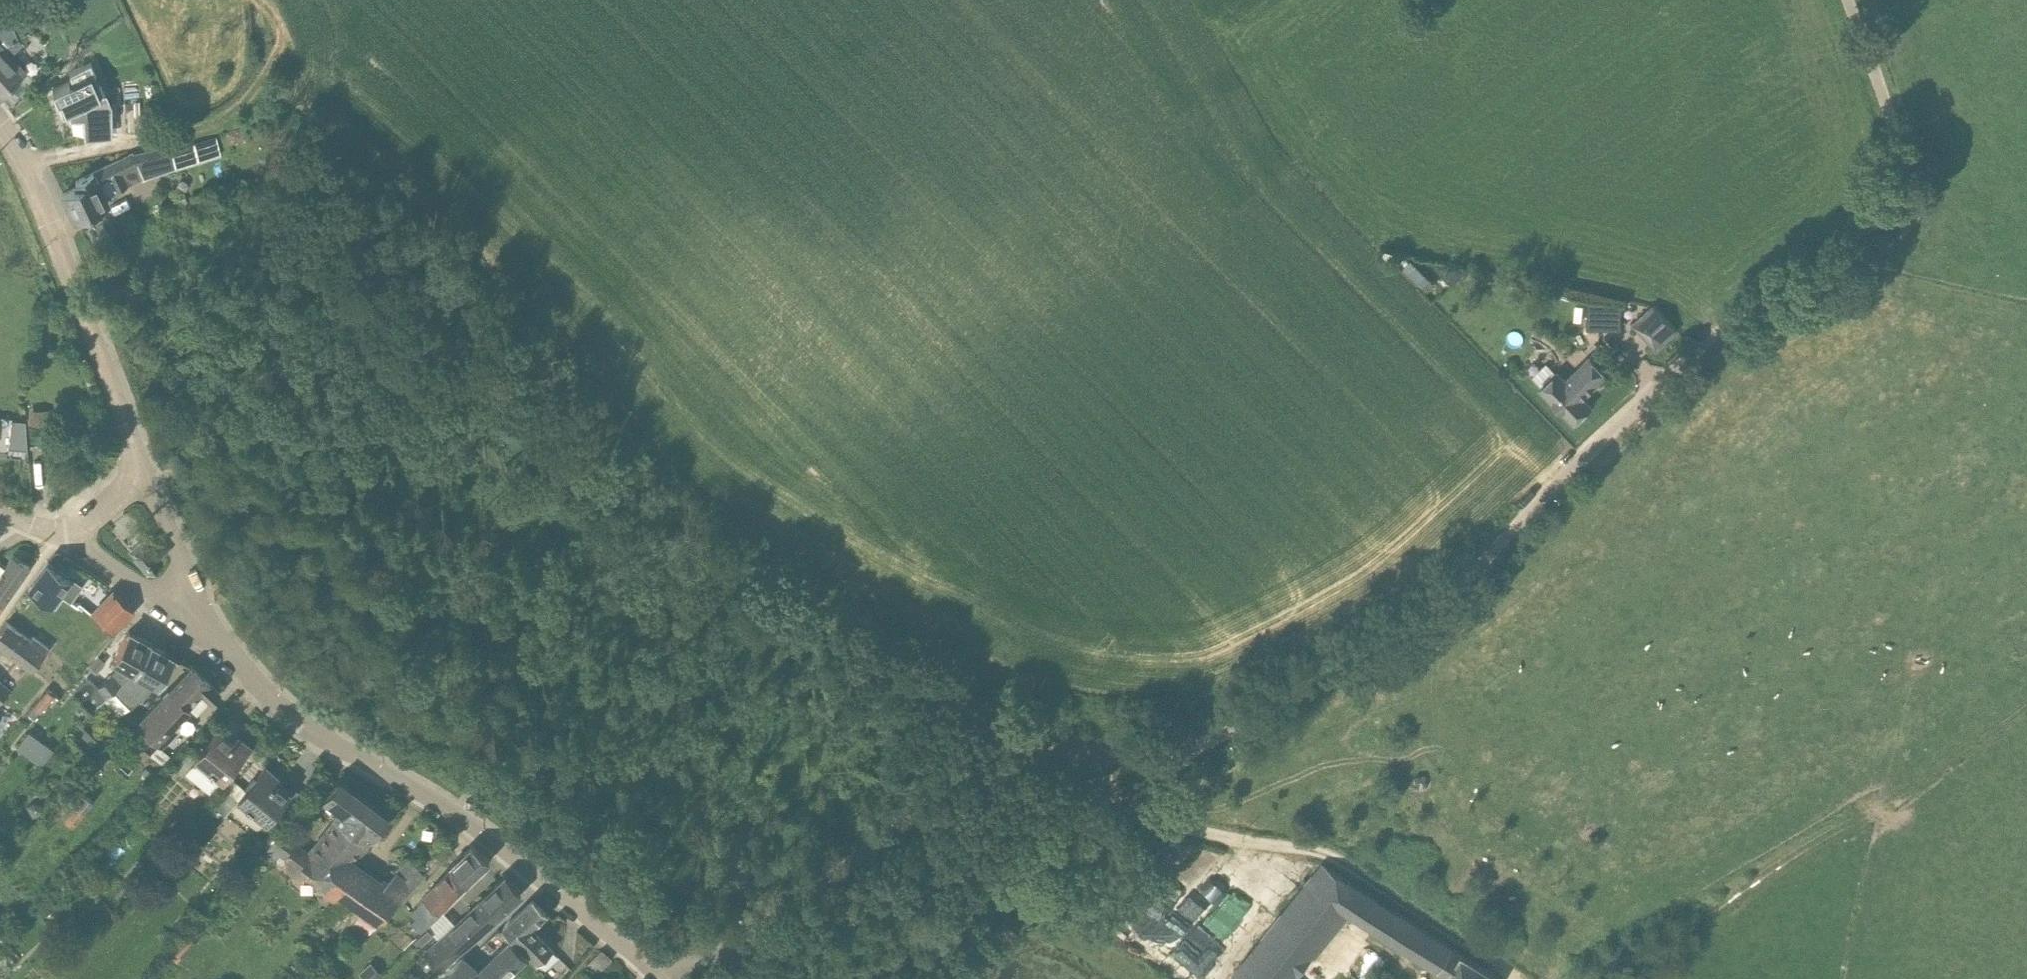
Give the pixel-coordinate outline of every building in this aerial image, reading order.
[(26,69),(11,53),(21,44),(6,13),(0,20),(0,92),(26,69)] [(87,109),(88,127),(109,127),(109,104),(91,63),(71,72),(75,80),(55,89),(65,111),(87,109)] [(176,167),(222,155),(217,139),(172,151),(176,167)] [(75,219),(109,202),(104,193),(143,174),(133,153),(76,181),(78,186),(63,194),(75,219)] [(171,201),(176,210),(188,204),(184,195),(171,201)] [(1432,280),(1411,259),(1401,268),(1422,289),(1432,280)] [(1469,268),(1444,262),(1437,268),(1452,284),(1469,268)] [(1609,329),(1622,329),(1622,306),(1608,306),(1609,329)] [(1635,324),(1656,348),(1677,330),(1655,306),(1635,324)] [(1583,396),(1615,365),(1599,349),(1568,380),(1559,371),(1542,387),(1576,421),(1592,405),(1583,396)] [(48,409),(29,409),(29,425),(48,425),(48,409)] [(12,419),(9,448),(27,450),(26,421),(12,419)] [(163,559),(150,543),(142,549),(135,555),(148,571),(163,559)] [(2,605),(29,566),(14,555),(0,574),(0,608),(2,605)] [(51,604),(70,577),(49,562),(30,589),(51,604)] [(78,602),(114,633),(134,610),(114,591),(97,580),(78,602)] [(275,634),(285,624),(275,615),(265,625),(275,634)] [(6,622),(0,630),(0,645),(30,670),(49,649),(33,637),(30,640),(6,622)] [(92,709),(114,690),(136,674),(152,644),(129,631),(112,662),(121,666),(98,687),(89,678),(73,695),(93,713),(94,712),(92,709)] [(136,674),(114,690),(130,708),(156,683),(159,685),(175,657),(152,644),(136,674)] [(106,663),(97,656),(87,668),(96,675),(106,663)] [(211,703),(219,693),(191,666),(168,689),(136,723),(162,747),(179,729),(174,723),(200,693),(211,703)] [(11,692),(0,683),(0,703),(11,692)] [(54,694),(47,689),(28,714),(35,719),(54,694)] [(85,754),(96,742),(79,726),(68,738),(85,754)] [(234,740),(221,729),(196,759),(222,781),(251,746),(238,735),(234,740)] [(38,769),(53,750),(29,732),(17,747),(37,763),(35,767),(38,769)] [(273,829),(281,820),(272,814),(290,793),(277,782),(280,777),(267,766),(238,800),(265,823),(273,829)] [(152,774),(145,768),(141,773),(148,779),(152,774)] [(96,797),(99,793),(97,792),(101,787),(88,777),(58,815),(73,827),(94,800),(92,798),(94,795),(96,797)] [(298,872),(324,891),(337,901),(333,907),(336,909),(326,922),(356,944),(413,886),(407,881),(418,869),(407,859),(388,880),(384,877),(382,880),(364,867),(360,871),(347,863),(361,846),(369,853),(379,840),(374,835),(388,817),(339,780),(327,797),(344,811),(309,858),(278,836),(267,853),(296,875),(298,872)] [(44,811),(40,804),(34,802),(26,806),(33,818),(44,811)] [(442,863),(454,850),(445,841),(433,854),(442,863)] [(473,846),(451,870),(466,886),(487,863),(490,860),(473,846)] [(1325,864),(1235,973),(1243,978),(1295,978),(1348,915),(1355,919),(1360,914),(1449,971),(1444,978),(1500,978),(1501,978),(1325,864)] [(425,874),(419,869),(418,869),(407,881),(413,886),(425,874)] [(466,886),(451,870),(415,909),(420,915),(410,925),(420,934),(466,886)] [(441,971),(520,892),(506,877),(426,957),(441,971)] [(537,964),(551,950),(531,929),(547,913),(533,899),(503,929),(537,964)] [(1206,960),(1234,919),(1216,906),(1187,948),(1206,960)] [(1165,938),(1184,949),(1196,928),(1176,917),(1165,938)] [(417,951),(433,934),(427,928),(411,945),(417,951)] [(524,957),(510,942),(477,976),(475,974),(477,971),(463,958),(444,978),(503,978),(524,957)] [(329,970),(341,957),(333,950),(322,963),(329,970)] [(382,973),(371,962),(359,974),(364,978),(377,978),(382,973)] [(300,970),(295,977),(298,978),(311,978),(300,970)]
